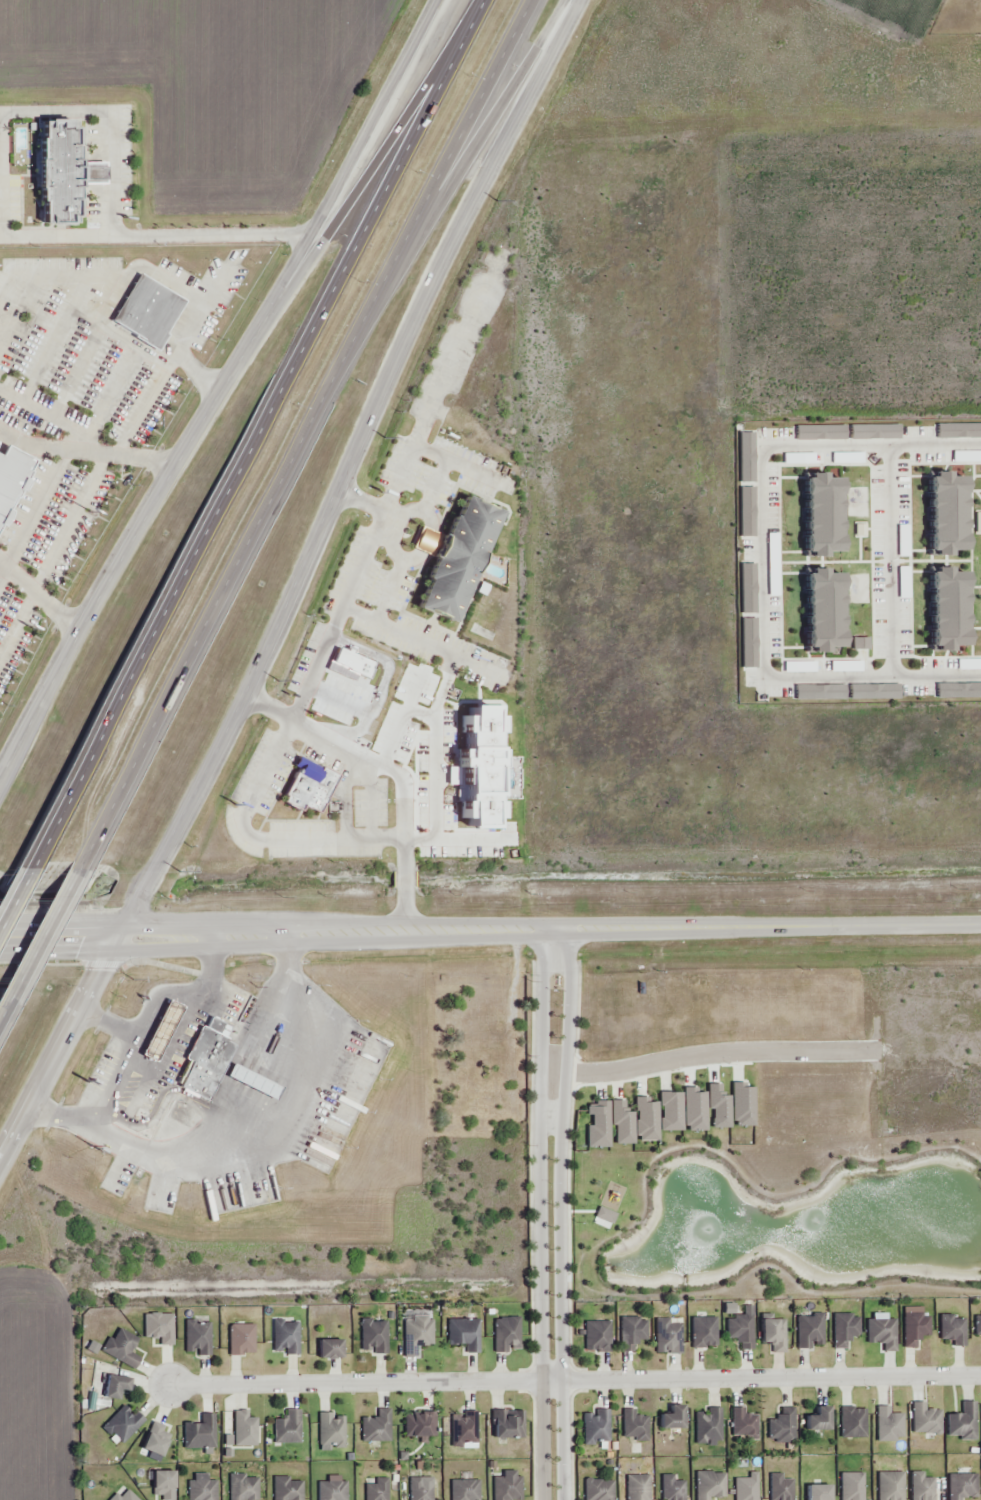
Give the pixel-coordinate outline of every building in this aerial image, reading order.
[(37,123),(37,221),(79,221),(79,123),(37,123)] [(142,275),(111,326),(154,351),(184,301),(142,275)] [(792,428),(792,439),(897,438),(897,426),(792,428)] [(935,438),(980,437),(980,426),(935,427),(935,438)] [(737,434),(738,539),(753,539),(752,434),(737,434)] [(38,462),(10,447),(6,454),(0,451),(0,533),(38,462)] [(929,473),(929,549),(973,549),(973,473),(929,473)] [(807,477),(807,554),(851,554),(851,477),(807,477)] [(468,494),(417,610),(457,627),(507,511),(468,494)] [(740,567),(741,672),(756,672),(755,567),(740,567)] [(928,572),(928,648),(972,648),(972,572),(928,572)] [(804,574),(804,650),(848,650),(848,574),(804,574)] [(338,647),(332,661),(347,668),(346,670),(366,679),(374,662),(352,653),(353,650),(347,647),(346,650),(338,647)] [(936,697),(980,696),(980,685),(936,686),(936,697)] [(794,687),(794,699),(899,697),(899,686),(794,687)] [(462,711),(460,827),(503,827),(504,712),(462,711)] [(310,757),(284,800),(318,820),(344,776),(310,757)] [(169,999),(141,1055),(155,1062),(183,1007),(169,999)] [(211,1016),(205,1027),(201,1025),(184,1058),(192,1062),(220,1076),(234,1046),(226,1042),(228,1039),(219,1034),(224,1023),(211,1016)] [(220,1076),(208,1100),(180,1086),(192,1062),(220,1076)] [(232,1063),(227,1076),(276,1099),(281,1087),(232,1063)] [(732,1083),(732,1127),(753,1127),(753,1089),(744,1089),(744,1083),(732,1083)] [(707,1086),(706,1112),(712,1112),(712,1127),(729,1128),(730,1097),(719,1097),(719,1087),(707,1086)] [(682,1089),(682,1133),(706,1133),(705,1094),(695,1094),(695,1089),(682,1089)] [(660,1095),(660,1133),(682,1133),(682,1095),(660,1095)] [(635,1099),(634,1112),(638,1112),(638,1141),(657,1142),(658,1102),(647,1102),(647,1099),(635,1099)] [(588,1107),(588,1117),(592,1117),(592,1128),(585,1128),(586,1148),(609,1147),(608,1101),(597,1101),(597,1107),(588,1107)] [(611,1103),(612,1128),(613,1127),(614,1144),(631,1143),(630,1112),(624,1113),(624,1102),(611,1103)] [(938,1315),(938,1344),(963,1344),(964,1316),(938,1315)] [(903,1316),(902,1345),(928,1345),(928,1317),(903,1316)] [(144,1317),(144,1338),(155,1338),(155,1346),(170,1346),(171,1317),(144,1317)] [(727,1318),(727,1346),(752,1347),(753,1318),(727,1318)] [(798,1318),(797,1346),(823,1346),(823,1318),(798,1318)] [(763,1319),(762,1347),(788,1348),(788,1319),(763,1319)] [(832,1319),(831,1348),(857,1348),(857,1320),(832,1319)] [(867,1319),(866,1348),(892,1348),(892,1320),(867,1319)] [(691,1320),(691,1348),(716,1348),(717,1320),(691,1320)] [(618,1321),(617,1349),(643,1349),(643,1321),(618,1321)] [(583,1322),(583,1351),(608,1351),(609,1323),(583,1322)] [(656,1322),(655,1350),(681,1350),(681,1322),(656,1322)] [(183,1324),(184,1351),(196,1350),(197,1357),(211,1357),(210,1323),(183,1324)] [(271,1323),(271,1351),(296,1352),(297,1324),(271,1323)] [(359,1324),(359,1345),(370,1345),(370,1352),(385,1353),(386,1324),(359,1324)] [(403,1324),(403,1352),(429,1353),(429,1325),(403,1324)] [(451,1324),(451,1345),(462,1345),(462,1352),(477,1352),(477,1324),(451,1324)] [(491,1324),(490,1352),(516,1352),(516,1324),(491,1324)] [(229,1327),(229,1355),(254,1356),(255,1327),(229,1327)] [(116,1329),(103,1355),(136,1372),(142,1361),(131,1355),(138,1341),(116,1329)] [(320,1341),(321,1357),(344,1357),(344,1340),(320,1341)] [(105,1376),(102,1399),(120,1401),(121,1392),(130,1393),(132,1379),(105,1376)] [(949,1413),(950,1437),(976,1437),(975,1405),(962,1405),(962,1413),(949,1413)] [(661,1406),(661,1435),(686,1435),(687,1407),(661,1406)] [(807,1407),(806,1435),(832,1435),(832,1407),(807,1407)] [(912,1407),(911,1435),(937,1435),(937,1407),(912,1407)] [(692,1417),(692,1441),(718,1441),(717,1408),(704,1408),(704,1417),(692,1417)] [(727,1408),(727,1436),(752,1437),(753,1409),(727,1408)] [(767,1417),(767,1441),(793,1441),(793,1408),(779,1408),(779,1417),(767,1417)] [(102,1429),(119,1447),(146,1421),(138,1413),(132,1418),(123,1409),(102,1429)] [(494,1409),(494,1437),(519,1438),(520,1410),(494,1409)] [(838,1409),(838,1437),(863,1438),(864,1410),(838,1409)] [(583,1419),(583,1443),(609,1443),(609,1410),(595,1410),(595,1419),(583,1419)] [(876,1410),(876,1439),(901,1439),(902,1411),(876,1410)] [(273,1420),(274,1444),(300,1444),(299,1411),(286,1411),(286,1420),(273,1420)] [(406,1412),(406,1441),(431,1441),(432,1413),(406,1412)] [(620,1413),(619,1441),(645,1442),(645,1413),(620,1413)] [(233,1414),(232,1450),(258,1450),(258,1420),(246,1420),(246,1414),(233,1414)] [(319,1414),(319,1448),(344,1447),(344,1419),(329,1419),(329,1414),(319,1414)] [(450,1423),(450,1447),(476,1446),(476,1414),(462,1414),(462,1422),(450,1423)] [(182,1425),(181,1451),(213,1451),(213,1415),(203,1415),(203,1425),(182,1425)] [(362,1415),(362,1443),(387,1444),(388,1416),(362,1415)] [(156,1424),(144,1449),(164,1459),(176,1434),(156,1424)] [(695,1499),(707,1499),(707,1495),(723,1495),(723,1469),(694,1469),(695,1499)] [(156,1495),(162,1495),(162,1499),(176,1499),(175,1471),(156,1471),(156,1495)] [(491,1499),(503,1499),(503,1498),(520,1498),(519,1472),(491,1472),(491,1499)] [(877,1499),(901,1499),(901,1472),(877,1473),(877,1499)] [(909,1499),(933,1499),(933,1473),(909,1474),(909,1499)] [(732,1499),(740,1499),(755,1499),(755,1477),(745,1477),(745,1474),(731,1474),(732,1499)] [(767,1499),(776,1499),(791,1499),(790,1478),(780,1478),(780,1474),(767,1475),(767,1499)] [(841,1499),(865,1499),(864,1474),(841,1474),(841,1499)] [(230,1499),(258,1499),(258,1476),(229,1476),(230,1499)] [(315,1499),(344,1499),(344,1476),(315,1476),(315,1499)] [(658,1499),(681,1499),(681,1479),(671,1479),(670,1476),(657,1476),(658,1499)] [(947,1499),(973,1499),(973,1476),(948,1476),(947,1499)] [(271,1499),(299,1499),(299,1477),(271,1477),(271,1499)] [(448,1499),(476,1499),(476,1477),(447,1477),(448,1499)] [(586,1499),(609,1499),(609,1481),(599,1481),(598,1477),(585,1478),(586,1499)] [(624,1499),(648,1499),(648,1478),(624,1478),(624,1499)] [(364,1499),(388,1499),(388,1479),(375,1479),(375,1487),(364,1488),(364,1499)] [(408,1499),(431,1499),(431,1484),(421,1484),(421,1480),(407,1480),(408,1499)] [(188,1499),(214,1499),(214,1482),(188,1482),(188,1499)] [(804,1499),(831,1499),(831,1485),(803,1486),(804,1499)] [(128,1489),(118,1498),(116,1496),(112,1499),(139,1499),(128,1489)]
